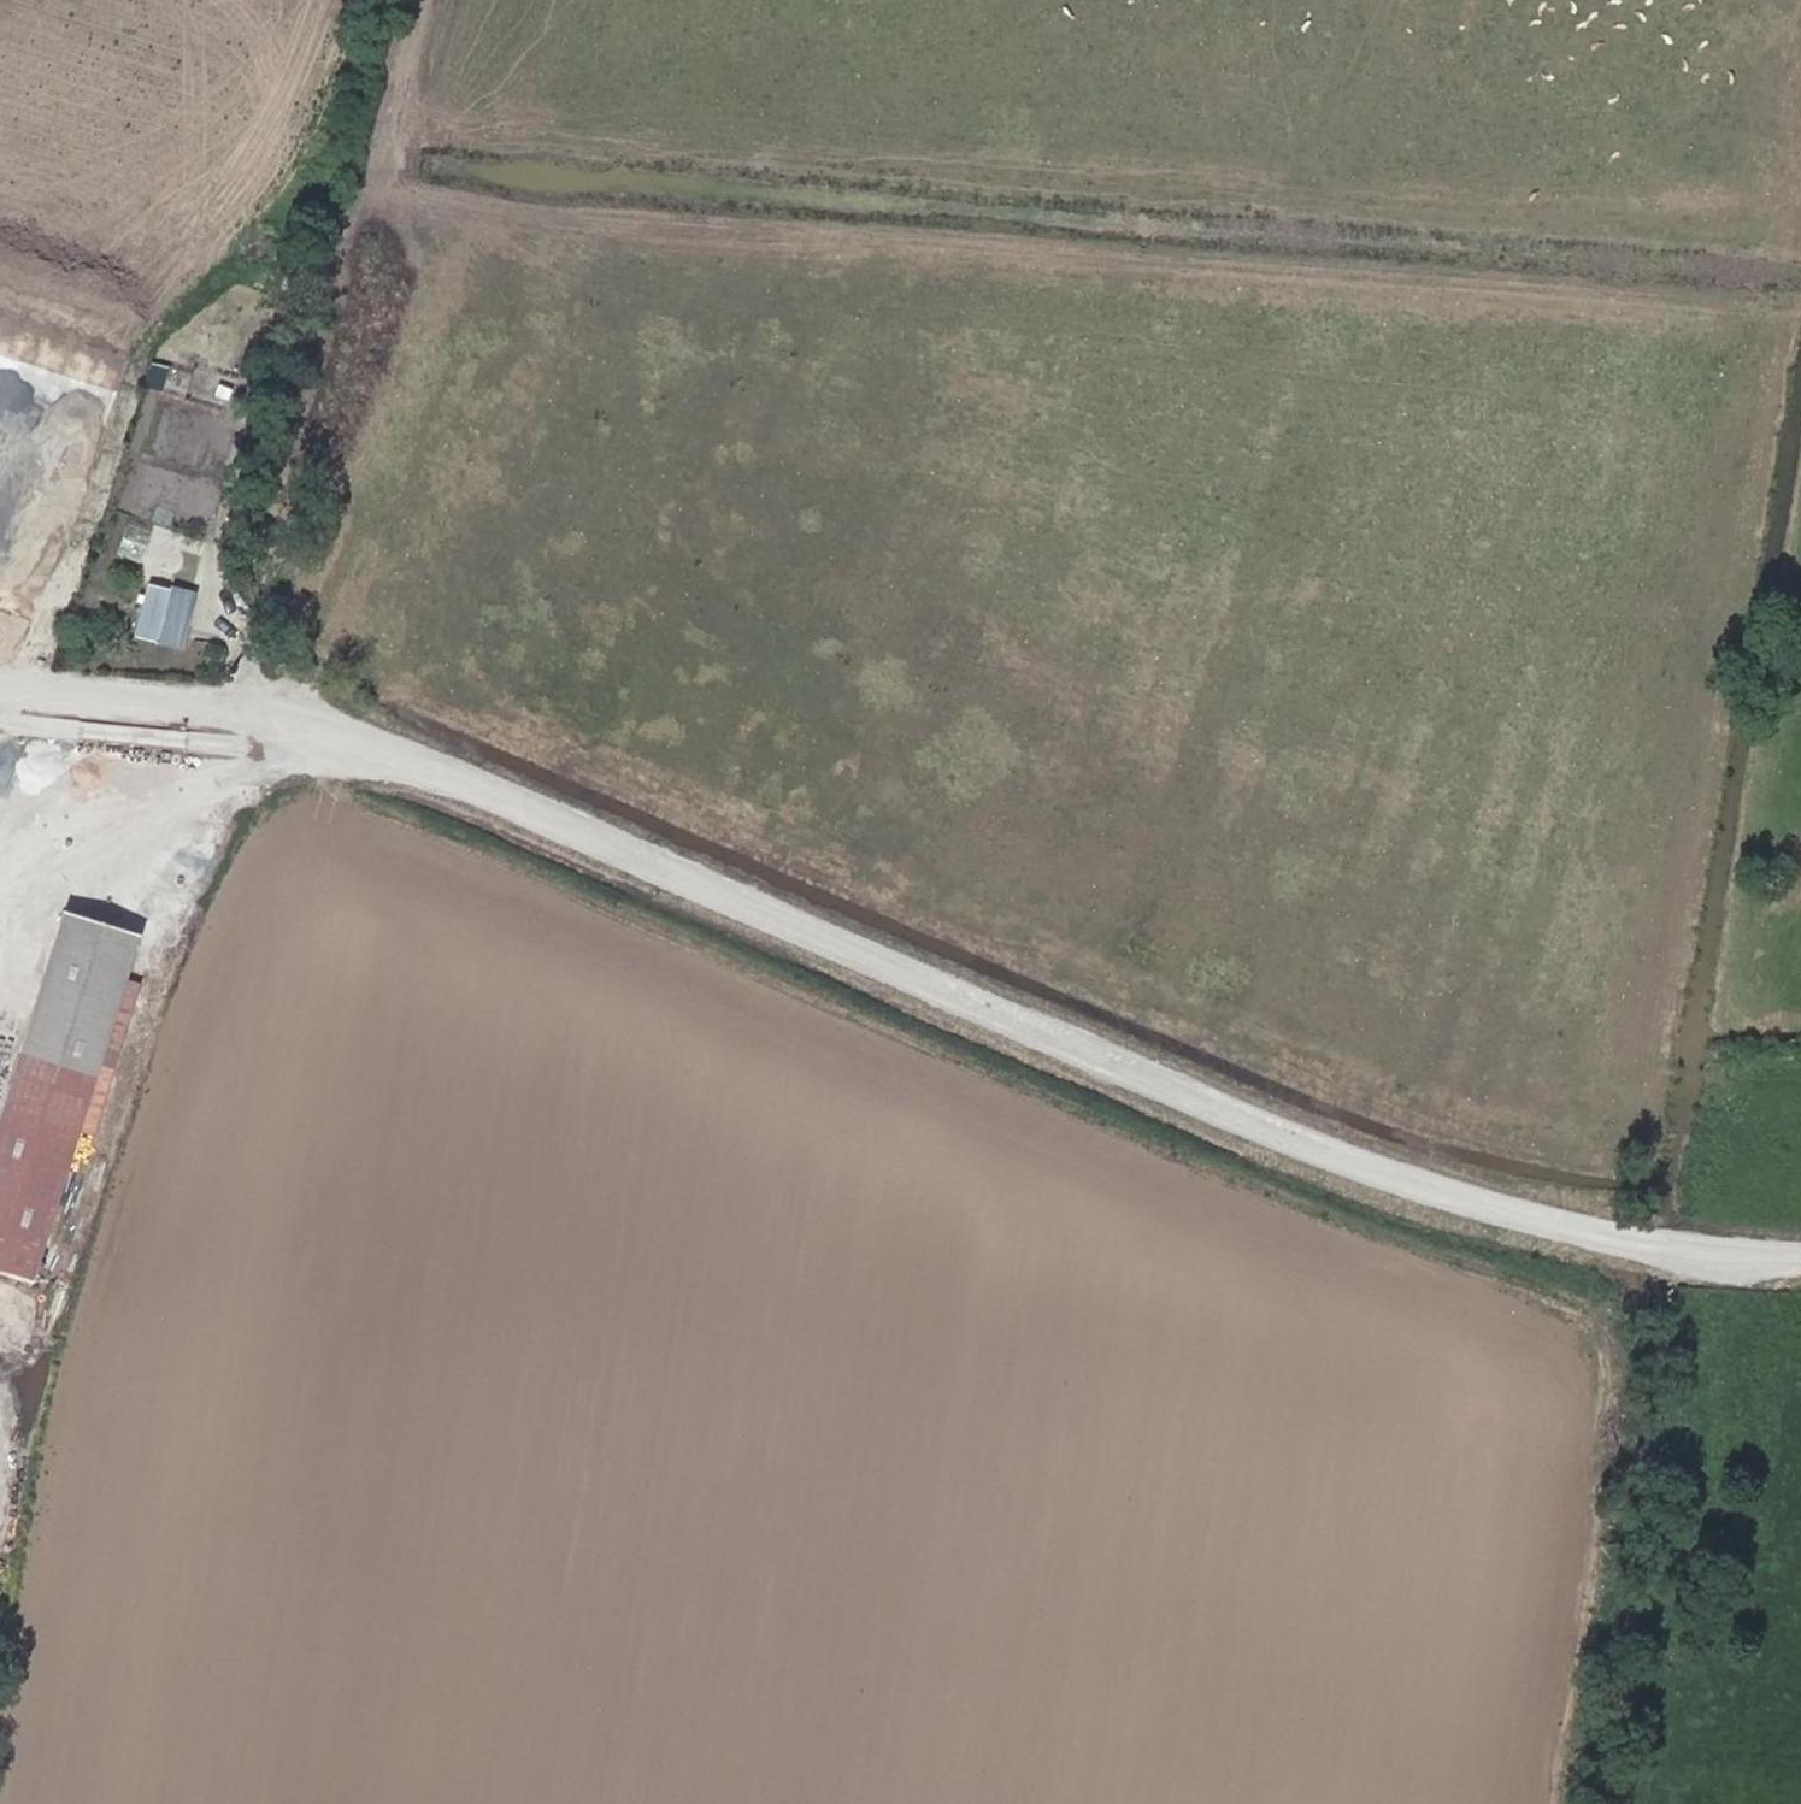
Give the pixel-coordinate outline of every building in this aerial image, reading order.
[(164,388),(171,367),(152,361),(145,382),(164,388)] [(136,637),(161,643),(174,590),(148,584),(136,637)] [(96,782),(94,794),(156,805),(158,793),(96,782)] [(61,915),(0,1103),(0,1276),(26,1285),(137,939),(61,915)] [(25,1334),(30,1313),(0,1306),(0,1329),(25,1334)] [(21,1384),(25,1373),(0,1364),(0,1377),(21,1384)]
